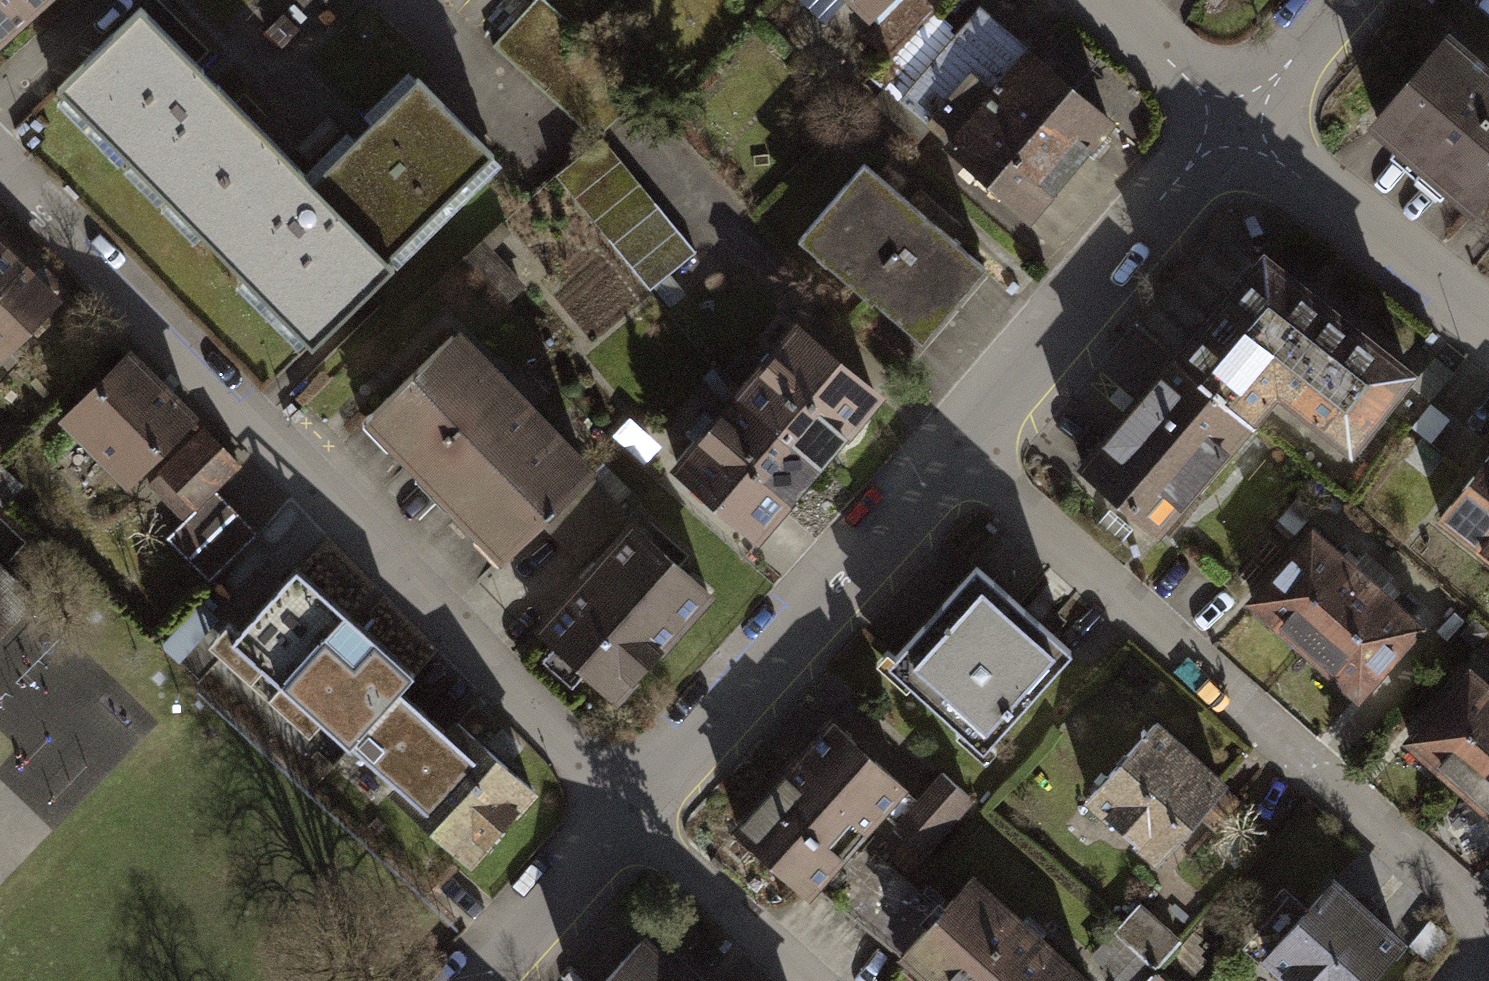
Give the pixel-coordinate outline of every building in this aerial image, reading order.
[(44,0),(0,0),(0,41),(44,0)] [(596,141),(601,136),(644,97),(599,49),(585,37),(543,0),(535,0),(493,46),(596,141)] [(878,24),(864,37),(886,59),(935,9),(926,0),(853,0),(878,24)] [(58,88),(186,218),(268,138),(141,7),(58,88)] [(929,128),(1030,214),(1110,121),(980,9),(900,101),(885,88),(864,112),(909,151),(929,128)] [(1445,44),(1374,126),(1470,209),(1488,187),(1488,82),(1445,44)] [(312,182),(388,259),(494,154),(417,77),(312,182)] [(650,290),(696,252),(601,136),(596,141),(554,174),(650,290)] [(186,218),(312,346),(394,265),(388,259),(312,182),(268,138),(186,218)] [(863,164),(809,229),(883,291),(874,301),(922,342),(985,266),(863,164)] [(0,223),(0,291),(34,257),(0,223)] [(523,286),(481,242),(465,257),(507,301),(523,286)] [(1178,355),(1252,416),(1277,387),(1350,447),(1410,375),(1264,253),(1178,355)] [(34,257),(0,291),(0,354),(66,289),(34,257)] [(816,465),(876,396),(799,328),(739,397),(816,465)] [(589,474),(453,334),(373,410),(509,551),(545,516),(589,474)] [(193,418),(128,353),(62,419),(128,483),(193,418)] [(1252,416),(1178,355),(1083,470),(1156,531),(1252,416)] [(757,533),(816,465),(739,397),(700,442),(695,438),(674,461),(757,533)] [(238,463),(204,429),(151,482),(185,516),(238,463)] [(1440,518),(1488,557),(1488,456),(1440,518)] [(0,468),(0,501),(4,504),(20,486),(0,468)] [(629,516),(589,474),(545,516),(585,558),(629,516)] [(253,539),(210,495),(166,538),(209,582),(253,539)] [(709,593),(635,526),(540,629),(614,697),(709,593)] [(1366,580),(1313,533),(1252,602),(1306,648),(1366,580)] [(1071,651),(976,565),(892,657),(914,677),(910,681),(983,747),(1071,651)] [(413,675),(295,568),(231,638),(349,745),(353,740),(398,691),(413,675)] [(30,603),(0,574),(0,634),(30,603)] [(1420,627),(1366,580),(1306,648),(1359,696),(1420,627)] [(1465,682),(1406,749),(1455,791),(1488,752),(1488,703),(1465,682)] [(534,789),(457,720),(445,734),(398,691),(353,740),(401,784),(395,791),(470,859),(534,789)] [(902,784),(834,723),(737,830),(806,891),(818,878),(881,934),(919,892),(874,852),(869,858),(851,842),(902,784)] [(1224,785),(1153,723),(1088,797),(1158,859),(1224,785)] [(1455,791),(1488,820),(1488,752),(1455,791)] [(924,850),(969,799),(941,774),(896,825),(924,850)] [(971,877),(940,911),(919,892),(881,934),(933,980),(1086,980),(971,877)] [(1332,882),(1267,955),(1296,980),(1367,980),(1401,943),(1332,882)] [(1157,902),(1131,923),(1158,959),(1185,938),(1157,902)] [(641,939),(604,980),(688,980),(641,939)]
